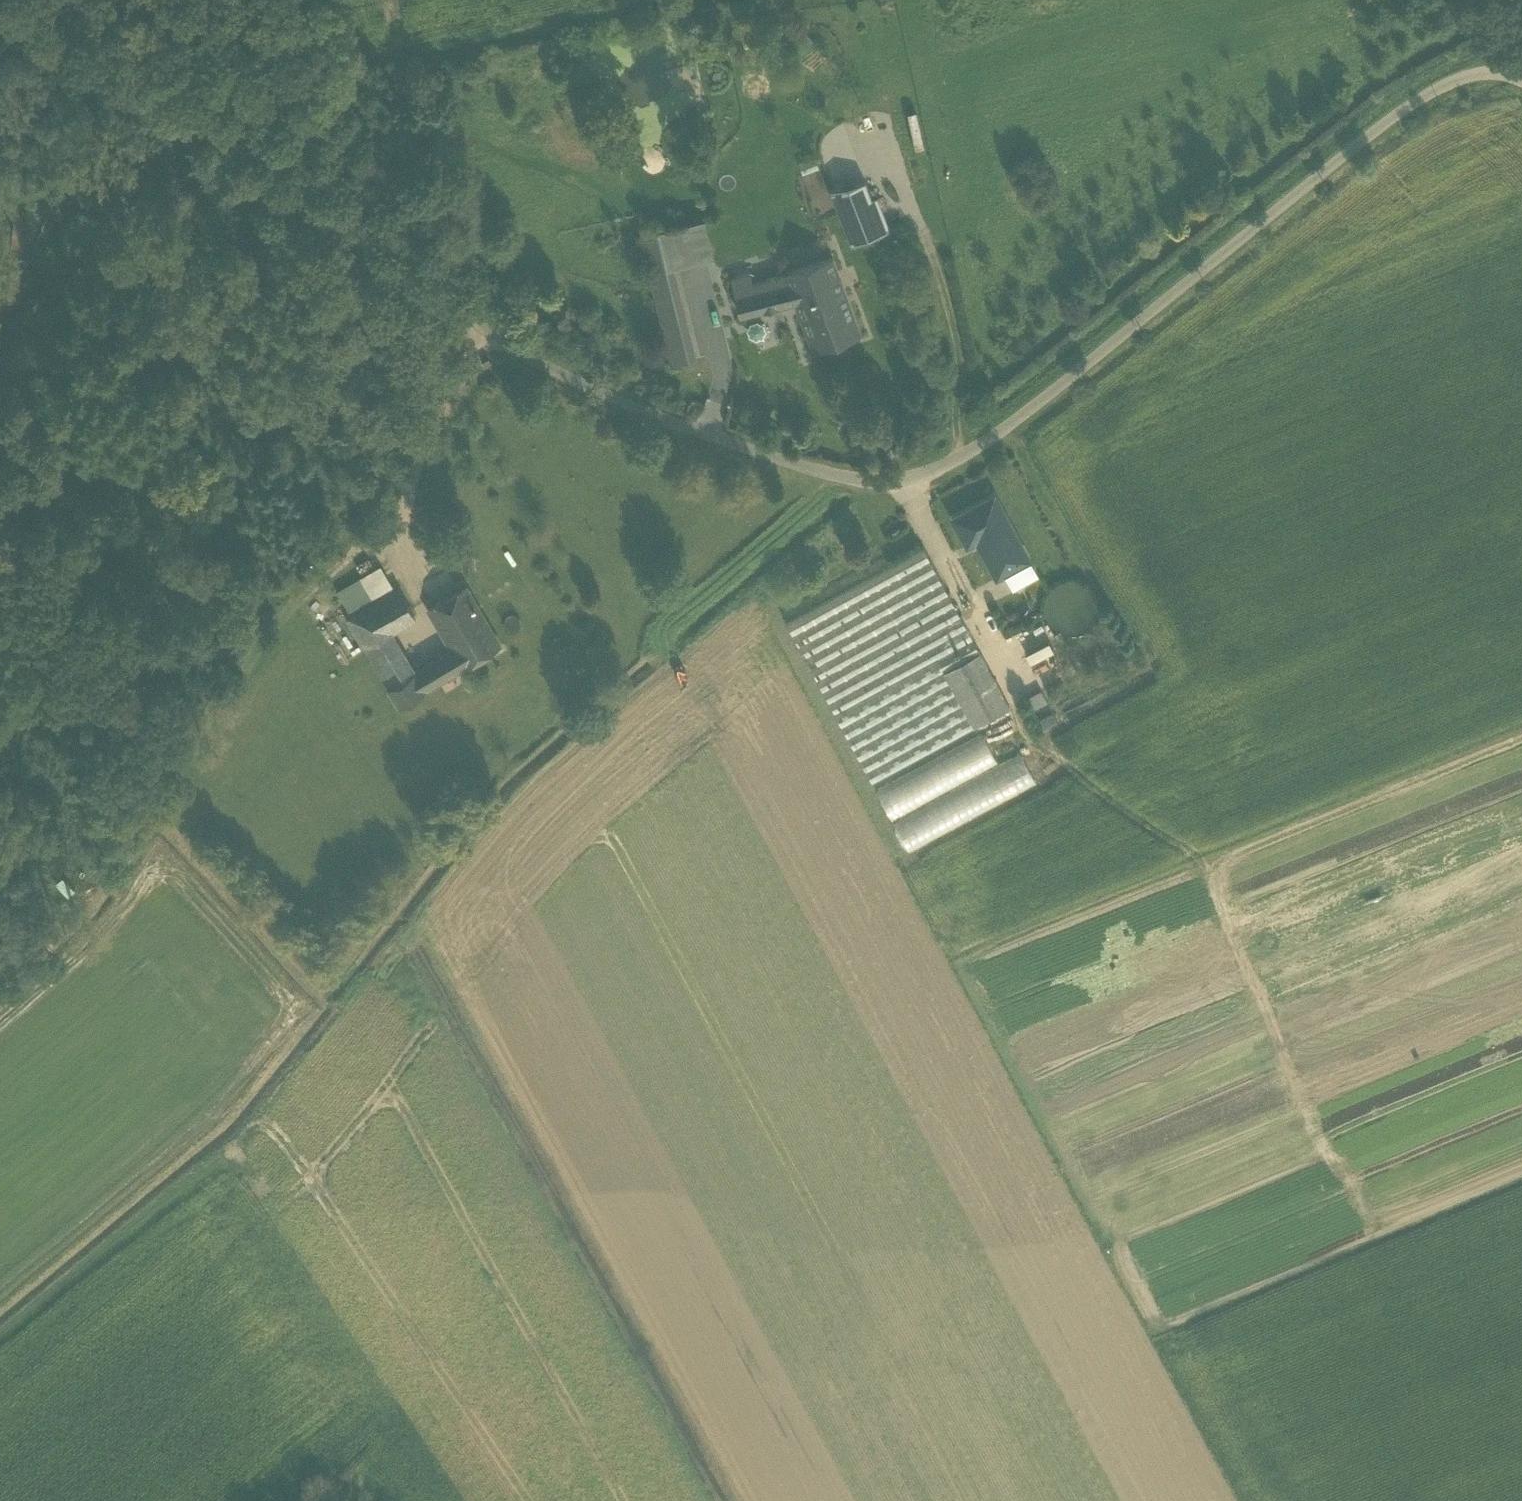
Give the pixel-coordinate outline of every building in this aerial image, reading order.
[(897,269),(864,180),(829,188),(864,281),(897,269)] [(831,258),(773,278),(773,288),(777,305),(795,300),(802,317),(848,302),(831,258)] [(773,288),(758,292),(763,309),(777,305),(773,288)] [(848,302),(802,317),(813,348),(859,333),(848,302)] [(1030,560),(994,495),(953,518),(968,546),(977,541),(997,578),(1030,560)] [(925,548),(788,623),(837,713),(940,657),(974,639),(925,548)] [(362,579),(374,599),(394,587),(382,567),(362,579)] [(1063,587),(1056,595),(1053,604),(1053,614),(1057,623),(1064,630),(1073,634),(1084,635),(1093,632),(1098,628),(1104,620),(1106,613),(1106,603),(1104,596),(1098,588),(1094,585),(1085,581),(1076,581),(1071,582),(1063,587)] [(398,589),(348,619),(366,649),(392,633),(416,619),(398,589)] [(465,589),(430,610),(448,640),(483,619),(465,589)] [(483,619),(448,640),(453,648),(464,666),(464,667),(499,645),(483,619)] [(1024,645),(1050,635),(1046,622),(1019,632),(1024,645)] [(415,672),(392,633),(366,649),(381,674),(380,674),(399,707),(426,690),(415,672)] [(1052,637),(1026,646),(1029,656),(1055,647),(1052,637)] [(974,639),(940,657),(946,668),(980,650),(974,639)] [(453,648),(415,672),(426,689),(464,666),(453,648)] [(980,650),(946,668),(977,725),(1012,706),(980,650)] [(977,725),(946,668),(940,657),(837,713),(875,782),(978,726),(977,725)] [(1038,718),(1053,712),(1049,701),(1033,708),(1038,718)] [(998,757),(983,730),(878,787),(892,814),(998,757)] [(1038,780),(1021,750),(894,819),(911,849),(1038,780)]
